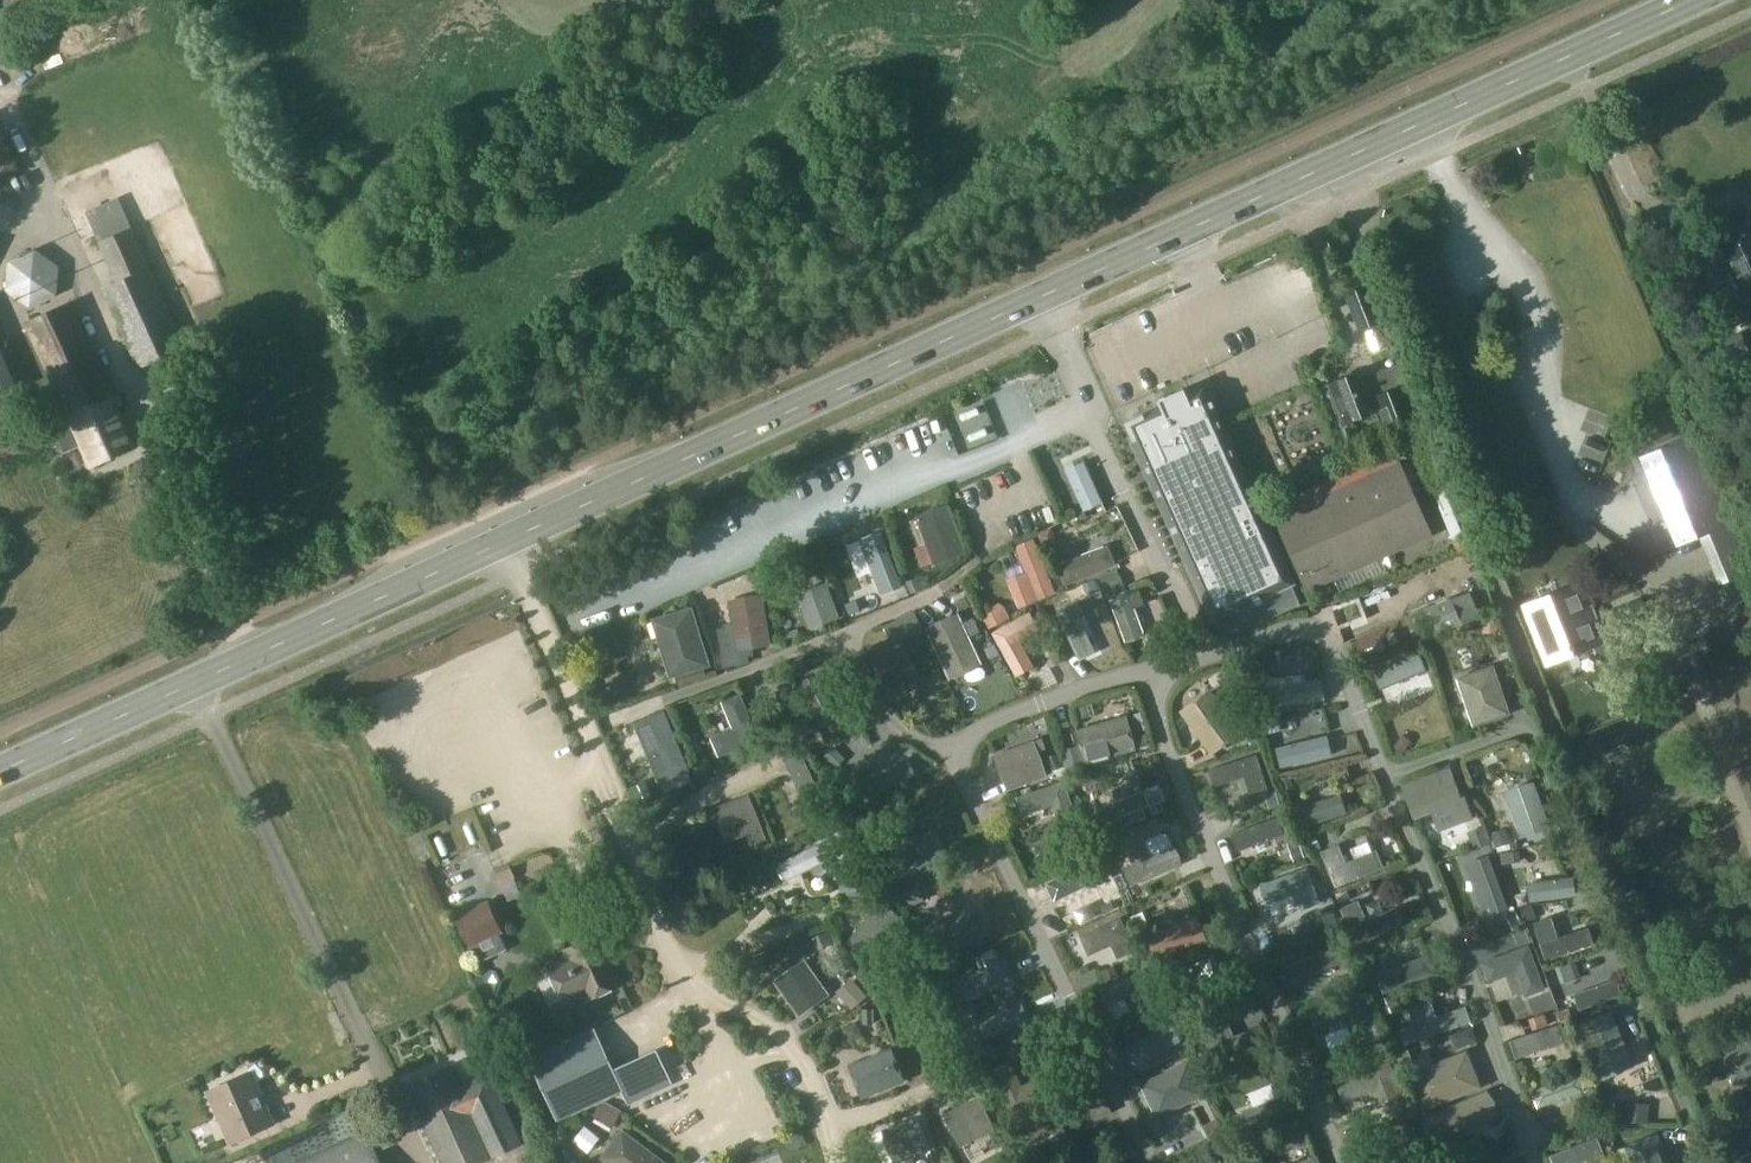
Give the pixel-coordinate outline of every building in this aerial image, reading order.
[(19,170),(0,129),(0,179),(19,170)] [(116,283),(102,289),(139,369),(187,348),(120,198),(86,213),(116,283)] [(1720,246),(1738,284),(1750,278),(1750,232),(1720,246)] [(36,249),(9,261),(6,289),(29,307),(57,295),(60,266),(36,249)] [(72,306),(28,325),(64,407),(59,407),(56,400),(43,407),(64,453),(81,445),(90,465),(134,446),(72,306)] [(17,389),(0,351),(0,397),(17,389)] [(1363,370),(1353,374),(1351,371),(1339,375),(1341,379),(1330,383),(1345,421),(1377,409),(1385,430),(1417,419),(1404,385),(1374,396),(1363,370)] [(1125,423),(1213,617),(1291,582),(1203,388),(1187,395),(1184,388),(1158,400),(1161,407),(1125,423)] [(1749,571),(1693,436),(1642,457),(1678,544),(1701,535),(1720,583),(1749,571)] [(1337,570),(1421,534),(1392,469),(1309,506),(1277,520),(1306,584),(1337,570)] [(1108,506),(1094,474),(1067,486),(1081,518),(1108,506)] [(1440,501),(1430,504),(1446,557),(1456,554),(1440,501)] [(965,550),(948,506),(917,518),(934,562),(965,550)] [(877,528),(857,536),(879,592),(899,584),(877,528)] [(1008,581),(1019,606),(1038,598),(1036,593),(1055,584),(1035,538),(1015,547),(1026,574),(1008,581)] [(1114,563),(1107,546),(1058,565),(1065,583),(1114,563)] [(796,595),(809,629),(840,617),(827,583),(796,595)] [(1110,601),(1126,642),(1145,635),(1135,608),(1145,605),(1139,590),(1110,601)] [(1595,638),(1577,593),(1532,611),(1550,656),(1595,638)] [(770,643),(762,596),(729,601),(733,626),(718,629),(721,649),(736,646),(736,649),(770,643)] [(1099,612),(1092,596),(1057,612),(1074,651),(1090,644),(1079,620),(1099,612)] [(1406,615),(1417,643),(1463,625),(1452,597),(1406,615)] [(653,620),(671,680),(713,667),(695,608),(653,620)] [(866,651),(889,698),(920,683),(900,641),(923,630),(914,612),(883,626),(890,639),(866,651)] [(1032,612),(992,634),(1002,652),(1004,651),(1017,676),(1034,667),(1020,641),(1041,629),(1032,612)] [(927,629),(950,679),(984,664),(972,638),(982,634),(974,619),(964,623),(960,613),(927,629)] [(1440,655),(1444,676),(1466,671),(1461,650),(1440,655)] [(1420,653),(1374,671),(1381,689),(1427,671),(1420,653)] [(1492,666),(1457,678),(1473,727),(1509,714),(1492,666)] [(1324,698),(1321,678),(1262,686),(1264,706),(1324,698)] [(1388,724),(1428,704),(1420,688),(1380,708),(1388,724)] [(1182,711),(1212,751),(1239,731),(1210,691),(1182,711)] [(758,739),(740,695),(722,702),(733,729),(711,738),(719,755),(758,739)] [(689,770),(664,712),(635,725),(659,782),(689,770)] [(1134,748),(1125,716),(1077,730),(1086,762),(1134,748)] [(1282,750),(1286,766),(1333,755),(1332,752),(1333,750),(1331,742),(1329,741),(1329,738),(1282,750)] [(1009,791),(1049,776),(1035,740),(995,755),(1009,791)] [(1244,776),(1251,796),(1267,791),(1255,754),(1210,769),(1215,786),(1244,776)] [(1472,816),(1465,796),(1461,798),(1449,767),(1404,784),(1416,815),(1434,808),(1441,828),(1472,816)] [(1069,780),(1018,798),(1024,817),(1053,806),(1059,823),(1082,815),(1069,780)] [(1506,792),(1523,838),(1551,827),(1534,782),(1506,792)] [(1107,816),(1150,801),(1145,787),(1119,796),(1116,787),(1099,793),(1107,816)] [(1340,794),(1293,809),(1299,828),(1346,813),(1340,794)] [(748,795),(716,808),(729,840),(761,827),(748,795)] [(891,851),(906,886),(951,867),(935,832),(891,851)] [(814,875),(825,870),(822,864),(839,856),(830,839),(779,863),(786,881),(811,869),(814,875)] [(1181,863),(1174,847),(1150,857),(1143,840),(1127,846),(1135,864),(1124,868),(1131,884),(1181,863)] [(1322,852),(1336,887),(1385,867),(1378,851),(1347,863),(1340,845),(1322,852)] [(1096,856),(1044,882),(1053,900),(1105,874),(1096,856)] [(1507,906),(1489,857),(1473,863),(1485,895),(1477,898),(1483,915),(1491,912),(1507,906)] [(1303,908),(1319,902),(1307,868),(1262,885),(1268,901),(1296,890),(1303,908)] [(1575,878),(1525,883),(1527,903),(1577,897),(1575,878)] [(849,943),(877,965),(911,923),(882,901),(849,943)] [(488,902),(455,916),(469,946),(501,931),(488,902)] [(1367,921),(1359,902),(1343,909),(1358,944),(1405,924),(1398,908),(1367,921)] [(982,939),(969,908),(925,927),(938,958),(982,939)] [(1593,943),(1588,926),(1559,936),(1552,916),(1535,921),(1548,958),(1593,943)] [(1207,942),(1197,917),(1144,938),(1155,964),(1207,942)] [(1089,958),(1130,940),(1120,920),(1080,938),(1089,958)] [(569,958),(551,966),(566,1001),(585,993),(587,999),(620,984),(599,936),(566,951),(569,958)] [(1529,945),(1481,962),(1488,982),(1516,972),(1525,996),(1545,989),(1529,945)] [(1433,972),(1426,954),(1377,973),(1384,992),(1433,972)] [(805,960),(776,981),(799,1014),(829,993),(805,960)] [(1098,1013),(1114,1016),(1116,1002),(1100,999),(1098,1013)] [(1466,1006),(1438,1016),(1432,1000),(1409,1010),(1415,1024),(1399,1029),(1404,1045),(1471,1022),(1466,1006)] [(1630,1030),(1626,1020),(1616,1022),(1611,1011),(1578,1024),(1601,1079),(1634,1066),(1621,1034),(1630,1030)] [(1171,1021),(1122,1044),(1131,1063),(1180,1039),(1171,1021)] [(526,1057),(557,1119),(624,1088),(591,1027),(526,1057)] [(1750,1078),(1750,1043),(1723,1054),(1735,1084),(1750,1078)] [(676,1080),(657,1044),(611,1065),(624,1088),(630,1101),(676,1080)] [(1517,1080),(1556,1075),(1552,1048),(1514,1053),(1517,1080)] [(850,1065),(862,1097),(903,1081),(890,1049),(850,1065)] [(1412,1074),(1425,1106),(1478,1085),(1466,1053),(1433,1066),(1429,1057),(1418,1061),(1422,1070),(1412,1074)] [(1008,1060),(990,1069),(1012,1114),(1061,1090),(1052,1072),(1021,1087),(1008,1060)] [(1158,1120),(1207,1095),(1190,1060),(1141,1085),(1158,1120)] [(1396,1096),(1384,1064),(1339,1082),(1345,1098),(1376,1086),(1383,1101),(1396,1096)] [(450,1065),(407,1084),(442,1162),(477,1162),(491,1157),(492,1157),(523,1142),(491,1072),(459,1085),(450,1065)] [(274,1123),(272,1120),(251,1072),(209,1091),(232,1142),(274,1123)] [(1461,1132),(1499,1115),(1488,1090),(1423,1119),(1441,1160),(1456,1153),(1452,1145),(1464,1139),(1461,1132)] [(962,1145),(993,1129),(977,1098),(946,1114),(962,1145)] [(1038,1144),(1064,1131),(1059,1122),(1077,1113),(1071,1100),(1027,1123),(1038,1144)] [(1532,1127),(1565,1123),(1562,1102),(1530,1106),(1532,1127)] [(1650,1124),(1651,1104),(1624,1102),(1622,1122),(1650,1124)] [(1371,1108),(1343,1117),(1346,1130),(1374,1122),(1371,1108)] [(894,1162),(930,1149),(918,1118),(882,1131),(894,1162)] [(1426,1160),(1412,1128),(1380,1142),(1389,1162),(1419,1162),(1426,1160)] [(622,1129),(599,1158),(606,1162),(668,1162),(622,1129)] [(368,1130),(292,1162),(382,1162),(368,1130)] [(1658,1133),(1623,1147),(1630,1162),(1671,1162),(1658,1133)] [(1596,1138),(1549,1156),(1552,1162),(1577,1162),(1585,1160),(1587,1162),(1606,1162),(1596,1138)] [(599,1154),(583,1141),(567,1161),(570,1162),(592,1162),(599,1154)] [(1239,1153),(1221,1162),(1243,1162),(1239,1153)]
